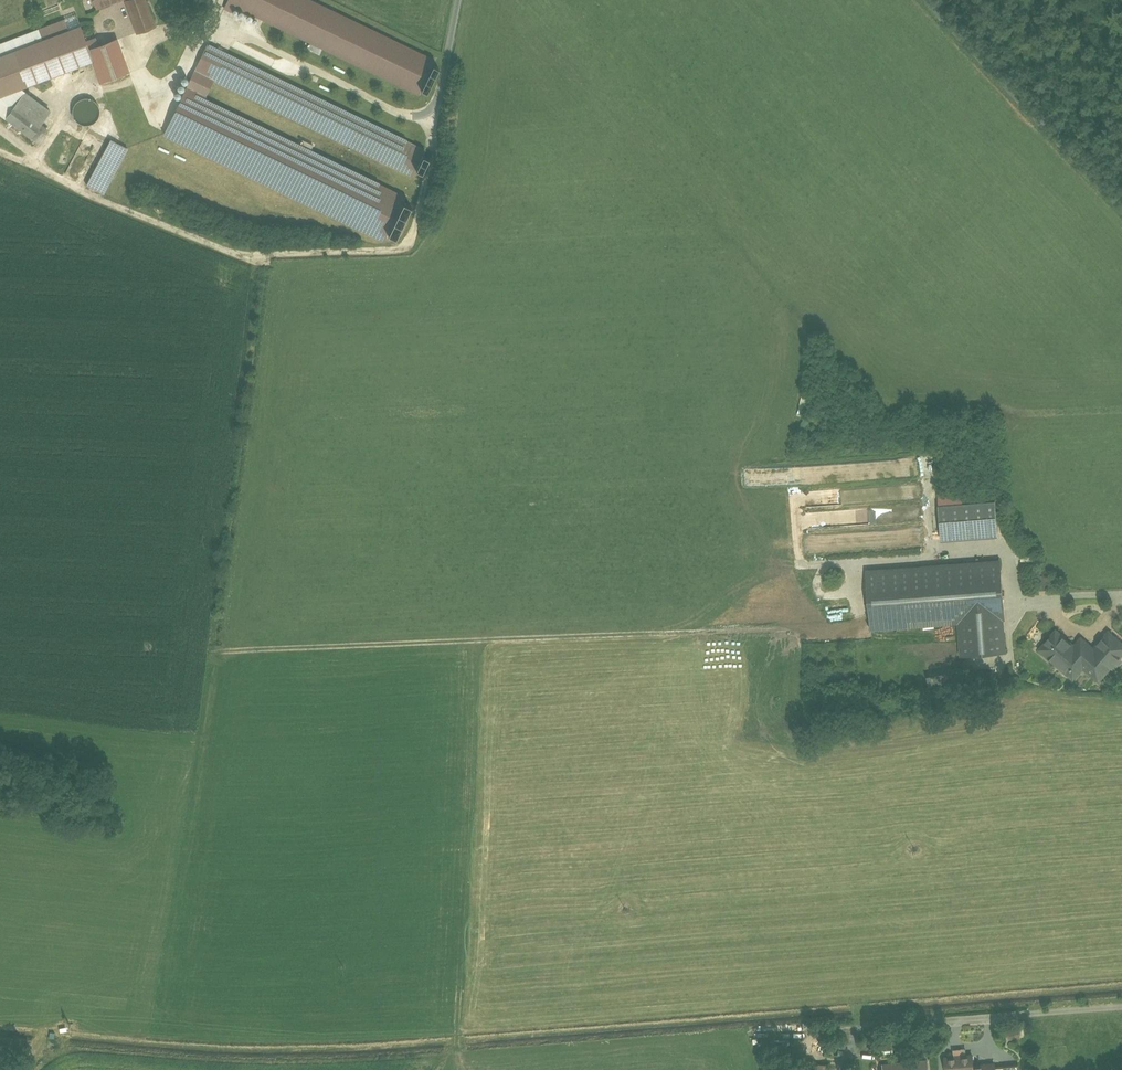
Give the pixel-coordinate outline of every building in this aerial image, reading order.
[(139,27),(152,22),(145,0),(129,0),(139,27)] [(327,0),(246,0),(375,63),(390,31),(327,0)] [(0,36),(0,90),(23,81),(93,56),(95,55),(91,42),(78,8),(0,36)] [(105,36),(91,42),(95,55),(93,56),(100,75),(117,69),(105,36)] [(401,131),(211,37),(197,65),(215,73),(223,77),(388,158),(401,131)] [(215,73),(197,65),(189,81),(207,89),(215,73)] [(0,90),(0,105),(34,131),(54,104),(23,81),(0,90)] [(99,97),(96,94),(91,92),(85,92),(80,95),(77,98),(75,104),(76,108),(78,114),(82,117),(86,118),(92,118),(96,116),(100,112),(102,107),(102,102),(99,97)] [(127,141),(112,133),(89,179),(107,188),(130,143),(127,141)] [(803,430),(809,422),(804,419),(798,427),(803,430)] [(995,498),(937,502),(939,538),(998,534),(995,498)] [(1003,560),(866,570),(871,630),(958,624),(960,656),(1006,653),(1004,621),(1007,620),(1003,560)] [(1037,647),(1074,679),(1085,667),(1100,681),(1121,656),(1121,640),(1110,629),(1095,646),(1083,636),(1076,644),(1056,626),(1037,647)] [(928,675),(929,685),(956,683),(955,672),(928,675)] [(962,1069),(999,1069),(998,1061),(998,1057),(976,1059),(975,1048),(968,1048),(967,1041),(956,1042),(957,1051),(947,1052),(949,1069),(962,1069)] [(884,1057),(885,1069),(932,1069),(931,1053),(884,1057)] [(1021,1059),(998,1061),(999,1069),(1022,1069),(1021,1059)]
